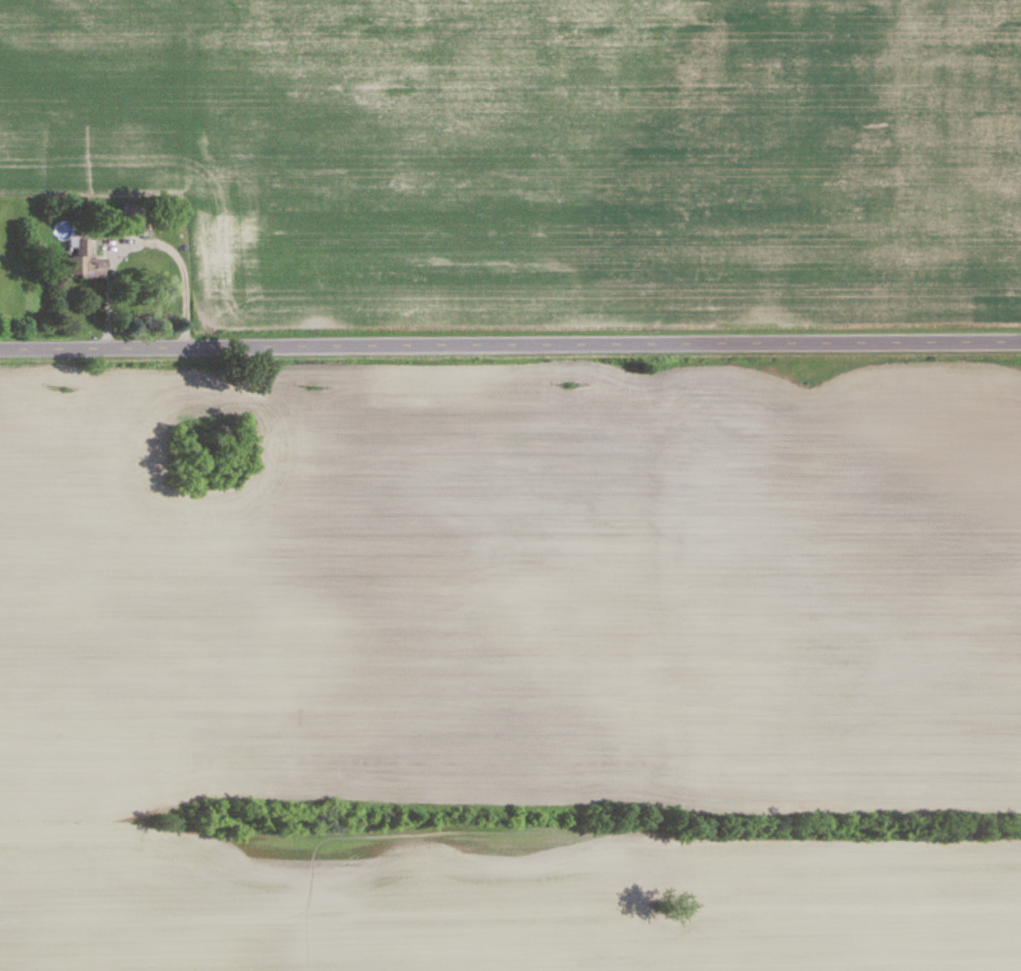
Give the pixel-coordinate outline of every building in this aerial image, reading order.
[(147,234),(147,205),(125,205),(125,234),(147,234)] [(106,259),(90,259),(90,239),(73,238),(73,277),(106,277),(106,259)]
